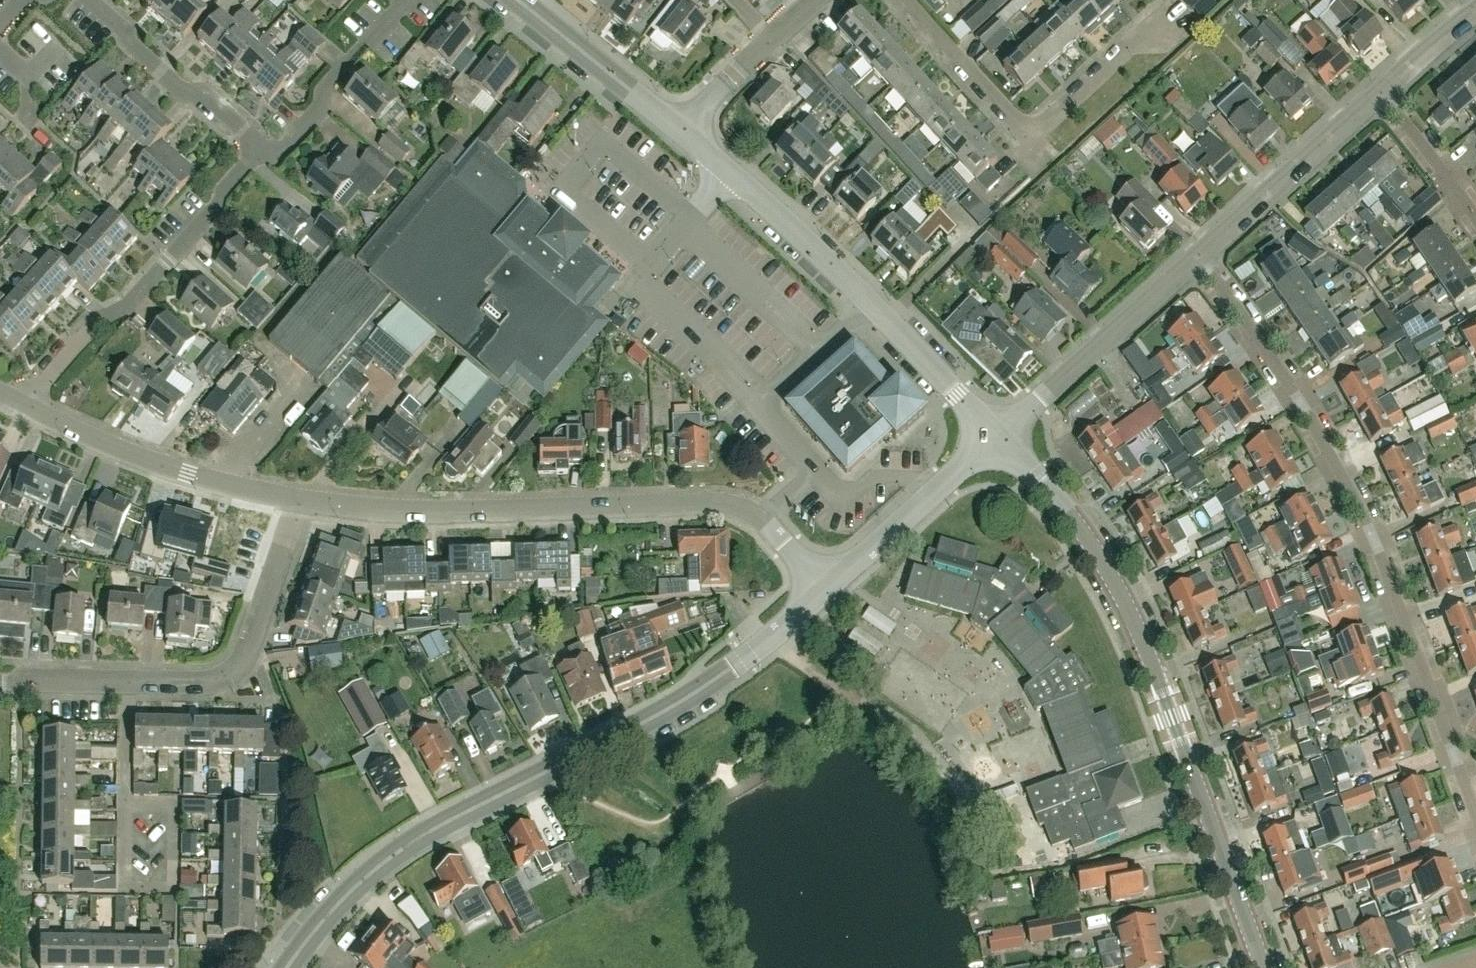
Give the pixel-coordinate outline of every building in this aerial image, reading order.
[(148,6),(166,22),(186,0),(154,0),(148,6)] [(166,22),(184,38),(207,14),(198,5),(203,0),(186,0),(166,22)] [(340,9),(348,0),(330,0),(340,9)] [(616,0),(590,0),(606,13),(616,0)] [(606,13),(627,29),(635,18),(640,22),(657,0),(616,0),(606,13)] [(985,7),(992,15),(1009,0),(992,0),(985,7)] [(1034,0),(1016,0),(1014,2),(1022,11),(1034,0)] [(1081,0),(1079,0),(1068,9),(1060,1),(1053,8),(1061,16),(1081,38),(1089,30),(1093,34),(1103,25),(1100,21),(1081,0)] [(1115,0),(1081,0),(1100,21),(1103,25),(1115,15),(1111,10),(1118,4),(1115,0)] [(1186,5),(1199,18),(1214,5),(1210,0),(1191,0),(1186,5)] [(1318,18),(1337,41),(1342,36),(1359,55),(1361,54),(1363,55),(1371,48),(1370,45),(1381,36),(1364,16),(1363,17),(1348,0),(1339,0),(1318,18)] [(1385,2),(1402,21),(1425,1),(1424,0),(1387,0),(1385,2)] [(668,50),(673,44),(685,54),(707,27),(696,18),(701,12),(689,2),(685,8),(683,7),(682,8),(672,1),(650,29),(655,33),(649,41),(662,51),(668,50)] [(1022,11),(1014,2),(1002,13),(1011,22),(1022,11)] [(992,15),(985,7),(984,8),(979,3),(960,21),(972,34),(992,15)] [(215,57),(256,12),(251,17),(244,10),(231,25),(220,16),(198,41),(215,57)] [(233,72),(262,40),(253,31),(259,24),(258,23),(263,18),(257,11),(256,12),(215,57),(233,72)] [(860,13),(838,33),(854,50),(876,31),(860,13)] [(1321,39),(1325,35),(1306,15),(1289,31),(1297,39),(1307,51),(1312,46),(1323,57),(1309,70),(1326,88),(1349,68),(1332,49),(1331,50),(1321,39)] [(1081,38),(1061,16),(1042,33),(1062,55),(1081,38)] [(1004,28),(995,19),(975,37),(984,47),(1004,28)] [(399,65),(410,73),(421,59),(429,66),(436,58),(450,69),(475,38),(453,20),(439,38),(438,38),(427,50),(417,42),(399,65)] [(287,49),(280,56),(251,89),(269,105),(291,80),(298,73),(288,64),(295,56),(298,53),(308,63),(326,44),(308,27),(287,49)] [(273,28),(269,32),(276,39),(280,35),(273,28)] [(1253,29),(1241,41),(1250,51),(1252,49),(1256,52),(1255,53),(1270,69),(1282,58),(1266,42),(1266,43),(1262,39),(1253,29)] [(895,50),(876,31),(854,50),(839,64),(839,65),(846,73),(861,58),(862,59),(873,70),(895,50)] [(262,40),(233,72),(251,89),(280,56),(271,47),(277,40),(276,39),(269,32),(262,40)] [(1042,33),(1024,50),(1044,71),(1062,55),(1042,33)] [(825,44),(808,60),(824,78),(839,65),(839,64),(830,54),(833,52),(825,44)] [(895,50),(873,70),(890,89),(912,69),(895,50)] [(1044,71),(1024,50),(1005,68),(1025,89),(1044,71)] [(448,91),(470,108),(483,92),(495,102),(518,73),(495,54),(477,77),(467,69),(448,91)] [(94,107),(118,81),(100,65),(62,106),(70,114),(84,98),(94,107)] [(822,85),(804,66),(794,76),(813,94),(822,85)] [(1455,82),(1473,102),(1475,100),(1475,69),(1473,66),(1455,82)] [(929,87),(912,69),(890,89),(907,107),(929,87)] [(366,74),(345,96),(377,124),(397,103),(366,74)] [(1266,92),(1276,103),(1275,103),(1290,120),(1312,101),(1296,84),(1293,86),(1284,75),(1266,92)] [(839,76),(830,84),(843,98),(852,90),(839,76)] [(118,81),(94,107),(80,123),(87,129),(101,114),(112,124),(136,98),(118,81)] [(1211,89),(1216,110),(1247,103),(1242,82),(1211,89)] [(1455,119),(1465,109),(1473,102),(1455,82),(1436,98),(1455,119)] [(831,94),(822,85),(813,94),(806,102),(815,111),(831,94)] [(771,86),(751,108),(772,127),(792,105),(771,86)] [(946,105),(929,87),(907,107),(924,125),(946,105)] [(509,102),(489,127),(478,142),(495,156),(507,142),(512,136),(529,149),(533,144),(562,108),(537,88),(520,111),(509,102)] [(868,108),(852,90),(843,98),(859,116),(868,108)] [(136,98),(112,124),(98,139),(105,146),(120,131),(130,140),(154,114),(136,98)] [(1171,108),(1188,124),(1197,115),(1181,98),(1171,108)] [(946,105),(924,125),(941,144),(963,124),(946,105)] [(1240,134),(1239,135),(1255,153),(1277,133),(1261,116),(1259,118),(1249,107),(1230,124),(1240,134)] [(868,108),(859,116),(877,135),(886,127),(868,108)] [(154,114),(130,140),(115,155),(108,163),(115,170),(137,146),(147,156),(161,142),(171,130),(154,114)] [(352,135),(360,127),(346,115),(339,124),(352,135)] [(809,118),(777,151),(795,169),(822,141),(813,132),(818,127),(809,118)] [(1113,119),(1094,137),(1107,151),(1126,134),(1113,119)] [(980,142),(963,124),(941,144),(958,163),(980,142)] [(886,127),(877,135),(894,154),(903,145),(886,127)] [(858,160),(876,142),(866,131),(848,150),(858,160)] [(398,165),(410,152),(389,132),(377,145),(398,165)] [(822,141),(795,169),(814,188),(836,166),(825,156),(836,145),(827,136),(822,141)] [(1197,147),(1184,159),(1197,173),(1201,170),(1217,187),(1238,168),(1222,149),(1221,150),(1208,136),(1198,146),(1197,145),(1196,146),(1197,147)] [(1157,137),(1142,151),(1163,174),(1164,174),(1169,179),(1159,189),(1169,199),(1185,217),(1206,197),(1191,180),(1194,177),(1157,137)] [(17,156),(0,140),(0,174),(17,156)] [(161,142),(147,156),(135,169),(148,181),(138,192),(144,197),(154,186),(179,159),(161,142)] [(980,142),(958,163),(986,193),(1001,179),(990,167),(997,161),(980,142)] [(903,145),(894,154),(911,172),(920,164),(903,145)] [(443,158),(357,258),(369,269),(372,272),(369,275),(502,387),(518,369),(544,392),(602,324),(587,311),(615,278),(614,277),(596,262),(596,261),(595,260),(594,260),(580,249),(583,246),(578,242),(579,241),(579,239),(580,238),(580,236),(580,234),(579,233),(579,231),(578,230),(576,229),(575,228),(574,227),(572,227),(570,227),(569,227),(567,227),(566,228),(564,228),(563,230),(558,226),(556,228),(523,200),(522,199),(521,186),(475,146),(456,169),(443,158)] [(324,160),(307,180),(319,190),(318,192),(331,204),(350,183),(355,187),(360,181),(376,193),(385,182),(394,172),(396,169),(371,148),(358,164),(338,147),(326,162),(324,160)] [(1377,151),(1358,167),(1377,189),(1386,180),(1397,192),(1406,184),(1377,151)] [(10,198),(1,208),(13,219),(62,165),(51,154),(40,166),(42,168),(37,174),(17,156),(0,174),(0,189),(10,198)] [(195,174),(179,159),(154,186),(165,196),(156,207),(161,211),(195,174)] [(920,164),(911,172),(927,190),(928,189),(936,182),(920,164)] [(1062,165),(1056,171),(1065,180),(1071,175),(1062,165)] [(95,167),(87,176),(91,180),(99,171),(95,167)] [(1377,189),(1358,167),(1340,183),(1359,205),(1377,189)] [(946,209),(955,202),(967,190),(949,170),(936,182),(928,189),(946,209)] [(394,172),(385,182),(392,188),(398,188),(404,181),(394,172)] [(861,175),(855,181),(836,202),(856,221),(876,201),(875,200),(881,194),(861,175)] [(922,191),(912,181),(895,199),(904,209),(922,191)] [(1154,202),(1135,182),(1117,199),(1131,214),(1120,225),(1144,250),(1154,241),(1155,242),(1165,232),(1145,211),(1154,202)] [(1340,183),(1322,199),(1341,220),(1359,205),(1340,183)] [(1413,227),(1441,201),(1429,188),(1400,214),(1413,227)] [(972,194),(960,204),(970,215),(982,204),(972,194)] [(1382,194),(1376,200),(1386,210),(1392,205),(1382,194)] [(1341,220),(1322,199),(1304,215),(1311,223),(1322,236),(1323,237),(1341,220)] [(332,245),(345,230),(327,214),(317,225),(301,211),(296,216),(285,206),(282,210),(279,207),(273,215),(276,218),(271,223),(283,234),(281,236),(291,245),(293,242),(301,249),(316,231),(332,245)] [(928,221),(945,237),(955,227),(938,210),(928,221)] [(1364,210),(1357,216),(1367,227),(1374,220),(1364,210)] [(93,231),(121,256),(138,237),(110,212),(100,224),(86,211),(79,219),(93,231)] [(891,260),(912,237),(920,229),(902,211),(872,243),(891,260)] [(1311,223),(1303,230),(1315,243),(1322,236),(1311,223)] [(1044,244),(1052,251),(1066,265),(1051,280),(1078,306),(1100,284),(1098,283),(1103,278),(1093,268),(1088,273),(1080,265),(1093,252),(1071,232),(1063,224),(1044,244)] [(1356,237),(1347,226),(1341,232),(1350,242),(1356,237)] [(78,249),(105,274),(121,256),(93,231),(84,241),(70,228),(63,235),(78,249)] [(1427,265),(1450,250),(1436,229),(1413,245),(1427,265)] [(1001,244),(1029,271),(1039,260),(1011,234),(1001,244)] [(1379,239),(1379,245),(1384,251),(1393,243),(1386,234),(1379,239)] [(1319,252),(1297,236),(1288,248),(1310,264),(1319,252)] [(912,237),(891,260),(909,278),(931,255),(912,237)] [(240,240),(219,263),(248,289),(269,266),(240,240)] [(1261,270),(1275,291),(1298,275),(1276,243),(1260,253),(1268,265),(1261,270)] [(989,257),(1016,284),(1026,274),(1000,247),(989,257)] [(77,281),(89,292),(105,274),(78,249),(66,262),(55,252),(51,257),(77,281)] [(970,249),(955,264),(965,274),(980,259),(970,249)] [(1463,269),(1450,250),(1427,265),(1440,285),(1463,269)] [(1399,266),(1411,258),(1406,251),(1394,259),(1399,266)] [(26,253),(20,260),(62,298),(77,281),(51,257),(41,267),(26,253)] [(329,392),(401,306),(343,256),(270,342),(329,392)] [(62,298),(20,260),(13,267),(29,281),(19,292),(46,316),(62,298)] [(284,267),(277,274),(283,280),(290,272),(284,267)] [(1463,269),(1440,285),(1429,293),(1436,304),(1448,296),(1454,305),(1475,290),(1475,288),(1463,269)] [(1413,286),(1424,278),(1418,270),(1407,278),(1413,286)] [(1318,290),(1331,281),(1325,274),(1313,283),(1318,290)] [(1298,275),(1275,291),(1288,310),(1312,294),(1298,275)] [(204,280),(183,303),(212,329),(233,306),(204,280)] [(1065,319),(1033,288),(1015,306),(1018,309),(1013,314),(1042,343),(1065,319)] [(1345,289),(1326,302),(1331,310),(1351,297),(1345,289)] [(29,335),(46,316),(19,292),(9,303),(0,295),(0,308),(2,310),(29,335)] [(255,293),(247,302),(265,318),(273,309),(255,293)] [(1312,294),(1288,310),(1302,330),(1325,314),(1312,294)] [(970,298),(942,328),(943,329),(952,338),(1000,385),(1032,353),(1001,323),(999,325),(981,307),(980,308),(970,298)] [(265,318),(247,302),(237,313),(255,329),(265,318)] [(1382,304),(1372,311),(1387,332),(1398,325),(1389,312),(1388,313),(1382,304)] [(397,381),(436,336),(401,306),(329,392),(307,417),(315,423),(303,437),(322,453),(343,429),(341,428),(351,418),(343,411),(357,395),(358,396),(369,383),(361,376),(374,361),(397,381)] [(1411,307),(1395,316),(1410,342),(1411,341),(1426,333),(1420,322),(1411,307)] [(14,352),(29,335),(2,310),(0,313),(0,339),(14,352)] [(168,314),(149,335),(175,359),(194,338),(168,314)] [(1339,334),(1325,314),(1302,330),(1316,350),(1339,334)] [(1345,329),(1357,321),(1353,314),(1341,322),(1345,329)] [(1210,337),(1195,317),(1169,335),(1176,344),(1134,374),(1142,386),(1210,337)] [(1475,352),(1475,326),(1472,320),(1458,328),(1473,354),(1475,352)] [(1399,326),(1379,337),(1385,348),(1405,338),(1399,326)] [(1426,333),(1411,341),(1418,353),(1445,337),(1439,326),(1426,333)] [(1339,334),(1316,350),(1330,370),(1363,347),(1357,338),(1353,340),(1345,329),(1339,334)] [(1224,357),(1210,337),(1142,386),(1149,395),(1191,365),(1199,376),(1224,357)] [(218,345),(198,369),(213,382),(233,358),(218,345)] [(267,345),(258,350),(266,364),(275,358),(267,345)] [(855,346),(788,406),(846,473),(890,434),(895,440),(925,414),(899,385),(894,389),(855,346)] [(627,362),(640,367),(645,355),(632,350),(627,362)] [(1458,351),(1443,359),(1448,369),(1463,360),(1458,351)] [(169,358),(159,368),(163,372),(172,365),(173,363),(169,358)] [(1448,369),(1453,377),(1467,369),(1463,360),(1448,369)] [(139,403),(160,376),(152,370),(149,373),(131,361),(114,385),(116,387),(114,390),(124,397),(126,394),(139,403)] [(467,362),(445,389),(467,408),(468,407),(481,417),(502,392),(490,381),(467,362)] [(246,383),(254,373),(241,363),(202,410),(219,424),(249,387),(249,386),(246,383)] [(160,376),(139,403),(167,424),(185,399),(165,385),(176,368),(172,365),(163,372),(160,376)] [(1355,414),(1376,403),(1370,393),(1384,385),(1376,371),(1362,379),(1360,375),(1339,386),(1355,414)] [(1223,411),(1249,394),(1235,373),(1209,391),(1223,411)] [(518,377),(511,385),(518,392),(526,383),(518,377)] [(1424,428),(1449,415),(1434,386),(1424,391),(1428,399),(1429,399),(1434,409),(1426,413),(1425,412),(1407,421),(1414,433),(1424,428)] [(249,387),(219,424),(234,436),(264,400),(249,387)] [(1249,394),(1223,411),(1237,432),(1263,415),(1249,394)] [(1078,442),(1095,466),(1124,446),(1163,419),(1152,403),(1112,430),(1105,420),(1090,430),(1091,433),(1078,442)] [(1382,414),(1376,403),(1355,414),(1370,442),(1391,431),(1389,428),(1403,420),(1396,407),(1382,414)] [(611,430),(611,405),(594,405),(594,431),(611,430)] [(1201,425),(1212,418),(1206,408),(1195,416),(1201,425)] [(629,458),(640,458),(640,444),(646,444),(646,410),(634,410),(634,428),(616,428),(616,458),(620,458),(622,461),(627,461),(629,458)] [(425,441),(392,415),(371,442),(406,469),(418,453),(417,452),(425,441)] [(1456,428),(1449,415),(1424,428),(1431,442),(1432,441),(1436,449),(1447,444),(1442,435),(1456,428)] [(709,455),(708,435),(701,436),(701,416),(675,417),(675,437),(669,437),(670,451),(682,450),(682,469),(709,468),(709,465),(713,463),(713,458),(709,455)] [(529,417),(509,443),(521,452),(541,427),(529,417)] [(583,420),(564,420),(564,431),(556,435),(552,443),(552,444),(541,444),(541,448),(538,448),(538,457),(540,457),(541,468),(538,468),(538,475),(570,474),(570,464),(583,464),(583,420)] [(494,437),(481,425),(446,465),(447,467),(445,471),(446,476),(450,479),(455,479),(459,476),(461,479),(472,467),(482,476),(502,453),(489,442),(494,437)] [(1259,471),(1287,455),(1274,434),(1247,450),(1259,471)] [(1395,490),(1415,480),(1410,469),(1424,462),(1415,444),(1401,451),(1380,461),(1395,490)] [(1095,466),(1113,493),(1126,484),(1127,486),(1143,475),(1124,447),(1125,446),(1124,446),(1095,466)] [(1185,464),(1189,461),(1181,448),(1161,461),(1169,474),(1170,473),(1185,464)] [(10,456),(0,452),(0,478),(10,456)] [(1259,471),(1249,476),(1249,477),(1237,484),(1218,495),(1223,505),(1265,482),(1271,492),(1299,476),(1287,455),(1259,471)] [(52,466),(33,458),(31,463),(28,462),(18,486),(7,481),(0,498),(0,504),(19,512),(24,500),(36,504),(52,466)] [(1189,461),(1185,464),(1191,474),(1186,477),(1193,488),(1203,482),(1189,461)] [(1186,477),(1191,474),(1185,464),(1170,473),(1176,483),(1186,477)] [(72,475),(52,466),(36,504),(47,509),(42,522),(63,531),(72,509),(62,504),(72,480),(70,479),(72,475)] [(1249,476),(1243,466),(1231,473),(1237,484),(1249,477),(1249,476)] [(1415,480),(1395,490),(1409,518),(1429,508),(1429,507),(1443,501),(1435,484),(1421,491),(1415,480)] [(1475,501),(1475,483),(1454,492),(1460,507),(1475,501)] [(105,494),(95,518),(81,513),(71,538),(93,547),(97,536),(114,543),(130,505),(105,494)] [(1162,531),(1161,530),(1151,511),(1162,505),(1156,494),(1140,504),(1141,506),(1127,514),(1142,541),(1162,531)] [(1320,519),(1309,497),(1281,511),(1287,523),(1264,533),(1269,544),(1320,519)] [(1464,506),(1467,514),(1475,510),(1475,506),(1474,502),(1464,506)] [(169,516),(165,514),(158,539),(147,537),(141,562),(165,567),(167,554),(179,556),(187,518),(169,514),(169,516)] [(187,518),(179,556),(196,560),(194,574),(230,581),(232,567),(203,561),(211,523),(206,522),(206,521),(195,518),(194,520),(187,518)] [(1331,541),(1320,519),(1269,544),(1263,546),(1269,558),(1286,550),(1291,561),(1303,555),(1331,541)] [(1162,531),(1142,541),(1158,568),(1171,561),(1172,563),(1188,554),(1183,544),(1188,541),(1177,521),(1161,530),(1162,531)] [(1427,566),(1450,558),(1446,548),(1461,542),(1455,528),(1441,533),(1439,529),(1416,538),(1427,566)] [(1204,558),(1240,540),(1236,532),(1229,535),(1227,532),(1198,546),(1204,558)] [(679,535),(680,557),(692,557),(693,563),(689,564),(689,583),(701,583),(701,587),(728,586),(727,534),(679,535)] [(54,561),(61,539),(50,536),(43,558),(54,561)] [(124,541),(115,562),(127,567),(136,546),(124,541)] [(316,548),(309,568),(343,580),(350,560),(361,564),(365,552),(338,542),(333,554),(316,548)] [(1051,847),(1070,840),(1074,850),(1125,831),(1116,809),(1142,800),(1129,765),(1124,766),(1118,749),(1122,748),(1109,713),(1093,719),(1082,691),(1092,685),(1073,654),(1064,659),(1051,642),(1071,626),(1047,597),(1035,606),(1020,587),(1027,575),(1006,561),(997,574),(973,567),(977,553),(941,542),(937,554),(928,552),(924,564),(928,566),(926,574),(914,570),(905,598),(973,619),(970,623),(987,634),(989,627),(1034,682),(1024,690),(1037,712),(1044,709),(1069,777),(1027,793),(1039,826),(1043,825),(1051,847)] [(535,547),(536,582),(556,582),(556,591),(570,591),(569,546),(535,547)] [(1239,546),(1222,553),(1233,576),(1249,568),(1239,546)] [(536,582),(535,547),(514,547),(515,563),(503,563),(503,591),(515,591),(515,583),(536,582)] [(470,583),(470,548),(449,548),(449,564),(436,565),(437,594),(450,594),(449,584),(470,583)] [(491,548),(470,548),(470,583),(490,583),(491,592),(503,591),(503,563),(491,564),(491,548)] [(425,549),(404,550),(405,585),(405,595),(437,594),(436,565),(425,565),(425,549)] [(405,585),(404,550),(382,550),(383,566),(370,566),(371,596),(383,596),(405,595),(405,585)] [(1450,558),(1427,566),(1439,597),(1461,589),(1461,588),(1475,583),(1464,553),(1450,558)] [(1340,561),(1310,572),(1315,584),(1304,587),(1308,599),(1319,595),(1349,584),(1340,561)] [(23,640),(24,628),(29,629),(31,611),(44,612),(46,587),(46,586),(48,574),(48,569),(32,568),(31,586),(0,583),(0,638),(23,640)] [(343,580),(309,568),(302,587),(336,599),(343,580)] [(64,575),(48,574),(46,586),(63,588),(64,575)] [(1184,586),(1170,592),(1181,621),(1202,612),(1217,606),(1204,574),(1183,583),(1184,586)] [(1250,577),(1238,583),(1244,594),(1256,587),(1250,577)] [(1271,613),(1296,603),(1308,599),(1304,587),(1284,594),(1278,578),(1261,584),(1267,600),(1271,613)] [(158,590),(155,614),(168,615),(165,640),(168,640),(167,644),(166,644),(166,646),(188,647),(188,646),(186,646),(187,642),(193,643),(194,628),(209,629),(212,604),(196,603),(195,606),(170,604),(171,591),(172,591),(173,582),(159,581),(158,590)] [(597,581),(585,582),(585,597),(597,596),(597,581)] [(1357,608),(1349,584),(1319,595),(1327,619),(1357,608)] [(367,585),(355,585),(355,596),(367,596),(367,585)] [(1475,599),(1475,589),(1475,586),(1462,592),(1467,604),(1475,599)] [(46,587),(44,612),(56,613),(53,639),(82,641),(85,605),(58,603),(59,589),(46,587)] [(336,599),(302,587),(295,607),(329,619),(336,599)] [(1246,593),(1255,613),(1267,608),(1259,588),(1246,593)] [(155,614),(158,590),(145,589),(143,602),(110,599),(108,627),(141,630),(143,612),(155,614)] [(210,594),(209,603),(228,606),(230,598),(210,594)] [(657,611),(656,606),(628,610),(630,614),(640,640),(635,642),(637,649),(631,651),(645,684),(671,674),(655,632),(686,621),(679,603),(657,611)] [(300,630),(295,643),(306,645),(316,644),(319,637),(322,638),(329,619),(295,607),(288,626),(300,630)] [(1475,640),(1475,631),(1475,628),(1475,627),(1475,609),(1469,612),(1468,609),(1446,617),(1457,647),(1475,640)] [(859,622),(886,641),(895,629),(868,610),(859,622)] [(579,640),(596,635),(589,612),(572,617),(579,640)] [(1210,631),(1202,612),(1181,621),(1193,649),(1208,643),(1209,645),(1226,638),(1221,627),(1210,631)] [(631,689),(645,684),(631,651),(637,649),(635,642),(640,640),(630,614),(628,615),(628,616),(617,620),(619,625),(607,629),(612,641),(612,644),(613,644),(631,689)] [(362,615),(358,627),(373,632),(374,620),(362,615)] [(473,615),(457,616),(458,629),(473,628),(473,615)] [(383,624),(377,625),(377,635),(387,635),(387,628),(383,624)] [(1373,652),(1364,628),(1335,639),(1339,651),(1318,659),(1322,671),(1373,652)] [(439,631),(421,641),(426,651),(444,641),(439,631)] [(529,633),(519,638),(524,649),(535,644),(529,633)] [(1279,640),(1281,649),(1299,646),(1297,637),(1279,640)] [(1457,647),(1468,676),(1475,673),(1475,640),(1457,647)] [(631,689),(613,644),(612,644),(612,641),(600,646),(605,661),(604,661),(614,696),(615,696),(617,700),(623,698),(621,693),(631,689)] [(308,649),(311,674),(343,669),(340,645),(308,649)] [(573,664),(559,671),(576,709),(604,696),(587,658),(586,658),(580,645),(567,651),(573,664)] [(840,647),(834,655),(864,675),(869,667),(840,647)] [(1289,671),(1282,652),(1264,658),(1272,677),(1289,671)] [(1382,675),(1373,652),(1322,671),(1327,682),(1333,680),(1337,691),(1352,685),(1352,686),(1382,675)] [(1309,657),(1284,656),(1294,680),(1314,672),(1309,657)] [(558,718),(541,685),(553,679),(541,657),(518,669),(526,684),(510,693),(530,732),(558,718)] [(1213,702),(1234,694),(1226,673),(1238,669),(1233,657),(1216,663),(1217,667),(1202,673),(1213,702)] [(363,739),(387,725),(362,681),(338,695),(363,739)] [(380,687),(372,691),(378,701),(386,697),(380,687)] [(1306,705),(1309,713),(1310,714),(1311,716),(1332,707),(1325,691),(1304,699),(1307,704),(1306,705)] [(470,719),(456,692),(438,701),(451,728),(470,719)] [(499,716),(487,692),(470,701),(481,721),(470,727),(485,755),(506,744),(493,719),(499,716)] [(1234,694),(1213,702),(1224,731),(1238,726),(1239,728),(1257,721),(1252,709),(1241,713),(1234,694)] [(1381,734),(1401,726),(1391,697),(1376,702),(1375,700),(1357,706),(1362,718),(1373,714),(1381,734)] [(392,698),(380,705),(390,722),(402,715),(392,698)] [(1309,713),(1306,705),(1292,710),(1296,718),(1309,713)] [(960,718),(975,749),(958,757),(968,777),(988,767),(981,752),(994,745),(976,710),(960,718)] [(1326,712),(1313,717),(1316,725),(1329,720),(1326,712)] [(160,752),(161,721),(135,721),(135,751),(132,751),(132,769),(142,769),(142,752),(158,752),(160,752)] [(186,722),(161,721),(160,752),(158,752),(158,769),(167,769),(167,752),(183,752),(186,752),(186,722)] [(211,722),(186,722),(186,752),(183,752),(183,770),(192,770),(193,752),(208,753),(211,753),(211,722)] [(237,723),(211,722),(211,753),(208,753),(208,770),(217,770),(218,753),(234,754),(236,754),(237,723)] [(263,723),(237,723),(236,754),(234,754),(233,770),(243,770),(243,754),(261,754),(261,760),(280,760),(280,727),(263,726),(263,723)] [(1401,726),(1381,734),(1388,753),(1376,757),(1381,770),(1398,764),(1397,761),(1412,755),(1401,726)] [(413,740),(432,778),(436,776),(437,779),(444,775),(443,772),(452,767),(445,753),(451,750),(439,727),(413,740)] [(74,733),(44,733),(43,759),(74,759),(74,762),(90,762),(90,761),(116,762),(116,749),(91,749),(91,753),(74,752),(74,733)] [(383,803),(405,790),(396,774),(399,772),(392,759),(390,760),(377,736),(365,742),(379,767),(366,774),(383,803)] [(1244,784),(1264,776),(1257,756),(1268,752),(1264,740),(1247,746),(1248,749),(1233,755),(1244,784)] [(1308,743),(1297,747),(1301,762),(1313,758),(1308,743)] [(321,748),(307,749),(309,783),(323,782),(321,748)] [(1340,752),(1324,758),(1328,770),(1345,764),(1340,752)] [(43,759),(43,784),(74,784),(74,787),(90,787),(90,778),(74,777),(74,762),(74,759),(43,759)] [(277,768),(261,767),(261,780),(276,781),(277,768)] [(1275,772),(1264,776),(1244,784),(1254,813),(1268,808),(1269,809),(1287,803),(1275,772)] [(1348,780),(1335,784),(1338,793),(1351,788),(1348,780)] [(1392,801),(1399,821),(1411,817),(1431,809),(1421,780),(1406,785),(1405,782),(1387,788),(1392,801)] [(43,784),(43,809),(74,809),(74,812),(90,812),(90,803),(74,802),(74,787),(74,784),(43,784)] [(209,786),(209,797),(221,797),(222,787),(209,786)] [(1319,787),(1301,793),(1306,805),(1323,799),(1319,787)] [(1338,795),(1343,809),(1358,803),(1354,790),(1338,795)] [(183,819),(219,818),(218,807),(183,808),(183,819)] [(43,809),(43,834),(73,834),(73,837),(90,837),(90,828),(73,828),(74,812),(74,809),(43,809)] [(224,835),(256,835),(256,809),(225,809),(225,827),(208,827),(208,836),(224,837),(224,835)] [(1341,809),(1319,817),(1329,845),(1351,837),(1341,809)] [(1410,852),(1428,846),(1427,843),(1441,838),(1431,809),(1411,817),(1399,821),(1392,823),(1395,831),(1402,828),(1410,852)] [(514,847),(512,848),(513,850),(511,851),(519,868),(535,860),(542,873),(553,868),(545,854),(546,853),(530,822),(522,826),(521,824),(508,830),(510,833),(507,834),(514,847)] [(1273,866),(1294,858),(1286,839),(1298,835),(1294,822),(1276,829),(1277,832),(1263,837),(1273,866)] [(90,828),(90,840),(115,839),(115,827),(90,828)] [(43,834),(42,859),(73,860),(73,862),(89,862),(89,853),(73,853),(73,837),(73,834),(43,834)] [(255,860),(256,835),(224,835),(224,837),(224,852),(208,852),(208,861),(224,862),(224,860),(255,860)] [(564,869),(569,866),(577,885),(590,879),(580,859),(575,861),(568,845),(555,851),(561,864),(564,869)] [(1298,890),(1299,892),(1320,885),(1309,853),(1294,858),(1273,866),(1284,895),(1298,890)] [(1367,879),(1375,899),(1403,888),(1401,883),(1413,879),(1416,886),(1424,906),(1440,900),(1461,892),(1451,862),(1436,868),(1431,854),(1394,868),(1369,878),(1367,879)] [(1388,855),(1363,864),(1369,878),(1394,868),(1388,855)] [(73,860),(42,859),(42,885),(47,885),(59,885),(72,886),(72,888),(90,888),(90,879),(73,879),(73,862),(73,860)] [(438,908),(450,902),(452,900),(454,902),(464,896),(479,922),(492,914),(477,889),(478,888),(461,859),(437,874),(444,885),(441,887),(429,893),(438,908)] [(224,885),(255,886),(255,860),(224,860),(224,862),(224,878),(207,878),(207,887),(224,887),(224,885)] [(988,866),(989,874),(1022,868),(1021,861),(988,866)] [(1342,871),(1348,886),(1367,879),(1369,878),(1363,864),(1363,863),(1342,871)] [(1077,870),(1081,892),(1108,887),(1111,903),(1130,900),(1129,896),(1143,894),(1142,891),(1145,891),(1148,889),(1146,880),(1143,879),(1140,880),(1138,870),(1110,875),(1108,864),(1077,870)] [(181,874),(181,886),(193,886),(194,874),(181,874)] [(516,876),(501,884),(519,920),(534,912),(516,876)] [(1029,897),(1054,896),(1053,878),(1028,879),(1029,897)] [(1366,881),(1353,886),(1356,894),(1369,889),(1366,881)] [(979,884),(968,887),(972,902),(983,899),(979,884)] [(1004,884),(990,886),(993,902),(1007,900),(1004,884)] [(223,911),(255,912),(255,886),(224,885),(224,887),(223,904),(207,904),(207,913),(223,913),(223,911)] [(487,893),(505,928),(516,923),(498,887),(487,893)] [(1461,892),(1440,900),(1447,919),(1436,923),(1441,936),(1458,930),(1457,926),(1472,921),(1461,892)] [(56,898),(55,903),(59,907),(65,907),(65,898),(56,898)] [(1359,909),(1365,925),(1380,919),(1374,903),(1359,909)] [(1293,920),(1304,950),(1324,942),(1317,921),(1328,917),(1324,905),(1306,911),(1307,915),(1293,920)] [(65,910),(65,924),(74,924),(74,910),(65,910)] [(223,936),(254,936),(255,912),(223,911),(223,913),(223,929),(207,928),(206,937),(223,938),(223,936)] [(115,913),(115,925),(125,925),(125,913),(115,913)] [(1030,945),(1083,936),(1079,916),(1026,925),(1030,945)] [(1100,958),(1159,946),(1154,920),(1117,928),(1119,939),(1097,945),(1100,958)] [(1382,920),(1357,930),(1369,960),(1393,950),(1382,920)] [(367,940),(403,967),(420,967),(408,957),(415,948),(382,921),(367,940)] [(42,967),(66,967),(66,942),(65,942),(49,942),(49,924),(40,924),(40,943),(42,943),(42,967)] [(66,967),(91,967),(92,943),(90,943),(74,943),(74,924),(65,924),(65,942),(66,942),(66,967)] [(91,967),(117,967),(117,943),(115,943),(99,943),(99,924),(90,924),(90,943),(92,943),(91,967)] [(117,967),(142,967),(142,943),(140,943),(125,943),(125,925),(115,925),(115,943),(117,943),(117,967)] [(169,945),(150,945),(150,925),(141,925),(140,943),(142,943),(142,967),(169,967),(169,945)] [(1414,952),(1405,929),(1390,935),(1398,958),(1414,952)] [(991,953),(1015,949),(1012,931),(988,934),(991,953)] [(1311,967),(1352,967),(1346,953),(1342,954),(1336,938),(1324,942),(1304,950),(1311,967)] [(353,957),(366,967),(403,967),(367,940),(353,957)] [(1159,946),(1100,958),(1102,967),(1118,967),(1125,966),(1125,967),(1164,967),(1159,946)]
